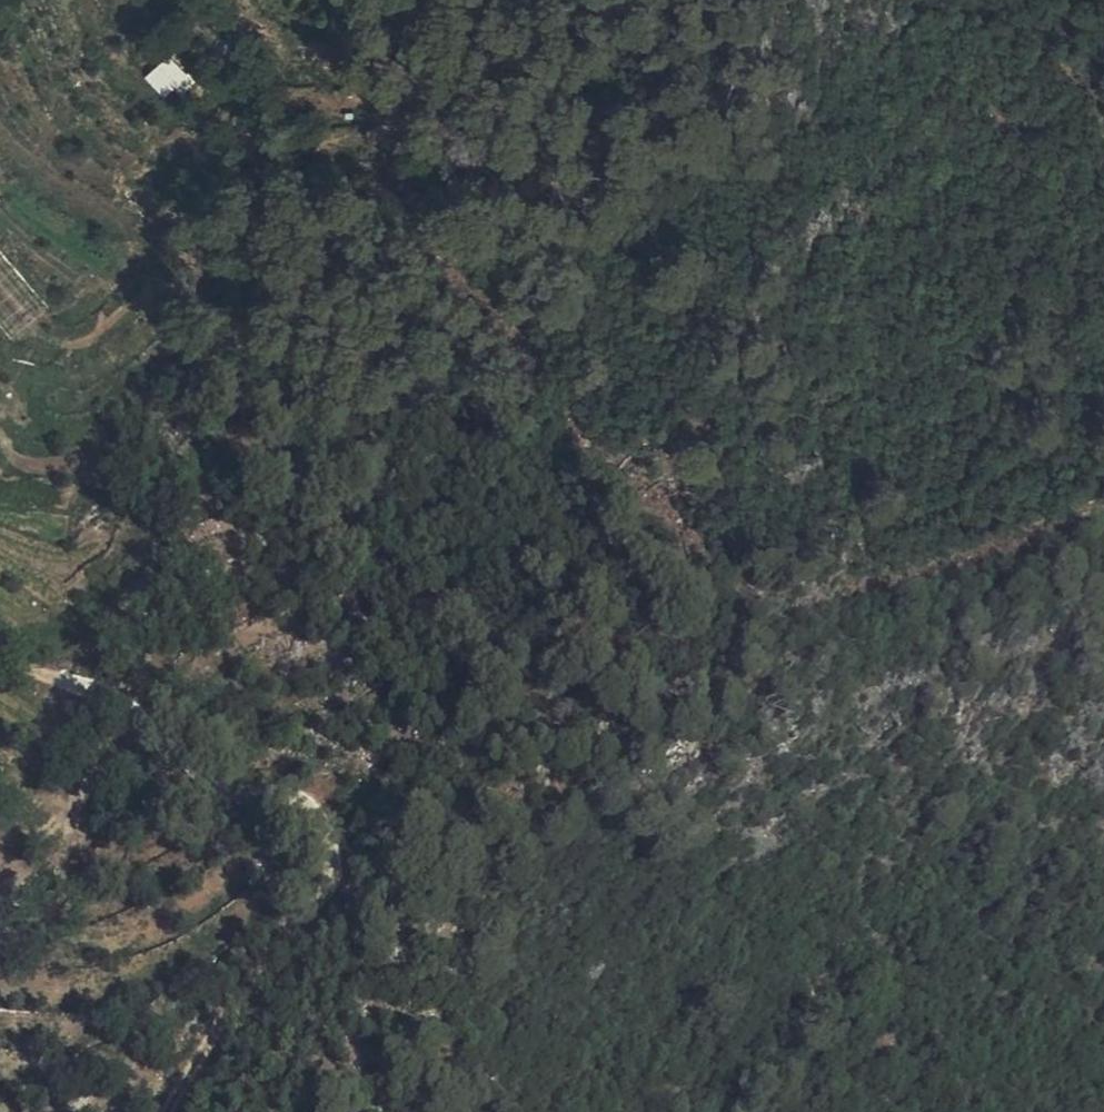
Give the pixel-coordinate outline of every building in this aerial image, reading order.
[(166,56),(145,81),(166,99),(188,75),(166,56)]
